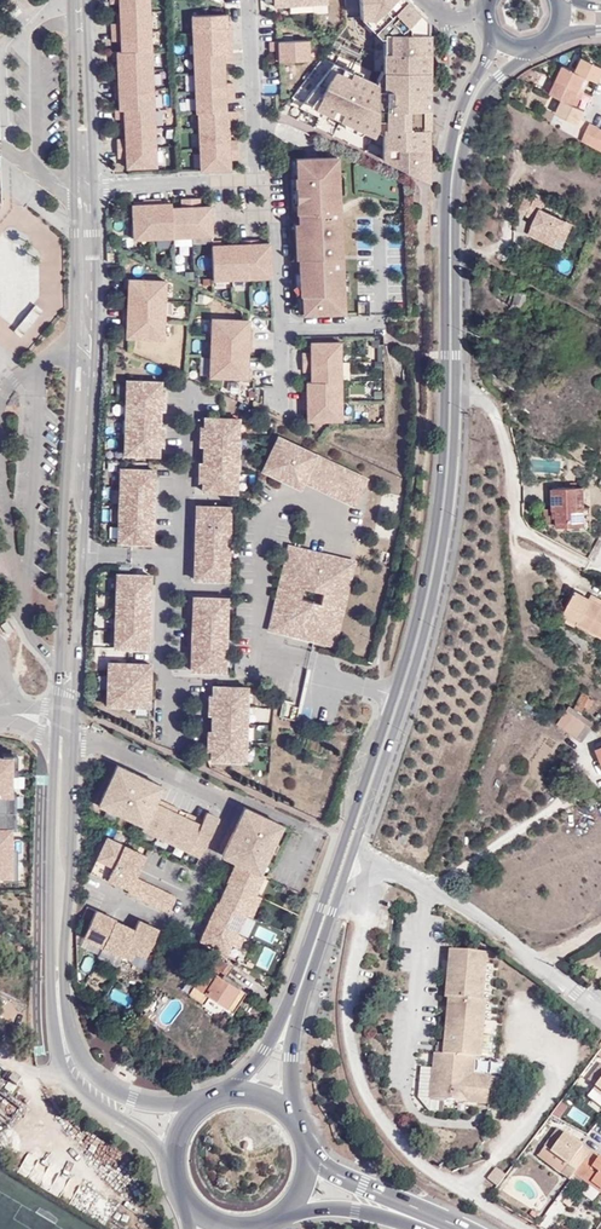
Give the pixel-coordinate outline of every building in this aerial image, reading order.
[(120,11),(120,21),(117,21),(111,21),(112,38),(117,38),(117,49),(113,49),(113,58),(117,59),(118,79),(114,79),(115,97),(119,97),(119,107),(115,107),(115,117),(122,116),(125,116),(125,126),(125,137),(117,137),(117,154),(126,155),(126,165),(156,164),(149,0),(119,0),(120,11)] [(360,19),(363,25),(380,43),(384,42),(383,59),(383,74),(376,84),(377,90),(319,61),(297,89),(287,103),(373,143),(376,136),(382,139),(382,159),(387,161),(430,181),(428,157),(429,101),(430,29),(430,21),(423,15),(408,0),(359,0),(360,19)] [(289,11),(312,9),(312,2),(289,3),(289,11)] [(237,138),(229,139),(229,128),(228,118),(231,118),(236,118),(236,109),(225,109),(225,98),(234,98),(233,80),(225,80),(224,60),(232,60),(232,50),(228,51),(227,40),(231,40),(231,22),(226,22),(226,11),(192,13),(196,110),(198,110),(201,168),(230,167),(230,156),(238,156),(238,138),(237,138)] [(270,39),(270,48),(276,48),(279,48),(279,58),(309,57),(308,37),(270,39)] [(600,77),(600,66),(583,57),(577,71),(587,76),(599,81),(600,77)] [(587,76),(577,71),(564,65),(557,79),(580,89),(587,76)] [(580,89),(557,79),(550,93),(563,98),(574,103),(580,89)] [(581,119),(586,109),(574,103),(563,98),(556,113),(579,123),(581,119)] [(290,107),(286,105),(281,111),(286,114),(290,107)] [(590,144),(598,127),(590,123),(581,139),(590,144)] [(600,141),(600,128),(598,127),(590,144),(598,148),(600,141)] [(301,293),(302,293),(303,311),(345,310),(337,154),(296,156),(297,186),(296,186),(296,211),(298,211),(301,256),(299,256),(301,293)] [(543,202),(546,197),(537,192),(534,198),(543,202)] [(527,194),(519,211),(526,215),(534,198),(527,194)] [(143,199),(143,202),(134,203),(133,203),(134,236),(212,234),(211,203),(200,203),(200,195),(182,196),(182,205),(172,205),(171,200),(170,200),(161,201),(161,198),(161,197),(143,198),(143,199)] [(541,208),(543,202),(534,198),(526,215),(535,219),(528,233),(539,238),(543,229),(557,236),(565,240),(573,223),(541,208)] [(523,217),(517,231),(526,235),(532,221),(523,217)] [(557,236),(543,229),(539,238),(553,245),(557,236)] [(259,237),(241,237),(241,242),(221,243),(221,239),(212,239),(214,277),(272,275),(270,240),(259,241),(259,237)] [(123,324),(126,324),(126,335),(163,335),(165,278),(124,277),(125,286),(128,286),(128,306),(123,306),(123,324)] [(525,308),(530,295),(519,290),(514,303),(525,308)] [(249,317),(212,316),(210,374),(250,376),(251,367),(247,367),(248,346),(252,346),(253,328),(249,328),(249,317)] [(342,423),(341,345),(312,345),(312,354),(303,354),(303,373),(312,373),(312,384),(307,384),(307,394),(303,394),(303,413),(308,413),(308,423),(342,423)] [(157,452),(160,381),(126,379),(123,450),(157,452)] [(236,490),(237,417),(204,417),(203,490),(236,490)] [(355,508),(369,481),(279,437),(262,472),(301,491),(305,483),(355,508)] [(152,539),(154,468),(120,467),(118,538),(152,539)] [(558,510),(558,526),(567,526),(585,526),(585,507),(584,487),(577,487),(577,483),(570,483),(571,487),(553,488),(554,510),(558,510)] [(227,578),(229,506),(195,505),(192,576),(227,578)] [(585,507),(585,526),(567,526),(567,531),(591,530),(591,507),(585,507)] [(338,642),(355,560),(287,546),(271,628),(338,642)] [(149,644),(149,573),(116,573),(116,644),(149,644)] [(576,591),(565,613),(579,620),(577,624),(600,637),(600,604),(590,598),(576,591)] [(591,594),(590,598),(600,604),(600,599),(591,594)] [(225,667),(226,596),(191,596),(191,667),(225,667)] [(577,624),(579,620),(565,613),(563,617),(577,624)] [(149,702),(149,663),(109,663),(109,702),(149,702)] [(208,757),(244,758),(245,685),(209,684),(208,757)] [(590,695),(584,691),(574,708),(580,713),(590,695)] [(581,740),(593,722),(580,713),(574,708),(570,706),(558,723),(581,740)] [(11,885),(11,762),(0,762),(0,885),(11,885)] [(142,823),(159,785),(115,765),(97,803),(142,823)] [(208,811),(202,823),(155,801),(143,826),(201,854),(219,816),(208,811)] [(264,863),(281,825),(245,807),(222,855),(259,873),(264,863)] [(126,887),(143,852),(104,834),(87,869),(126,887)] [(252,896),(261,875),(230,862),(197,938),(225,950),(228,944),(235,947),(240,936),(234,933),(244,910),(251,913),(258,898),(252,896)] [(169,912),(176,897),(135,877),(129,891),(128,892),(169,912)] [(132,929),(93,911),(79,937),(130,962),(134,954),(142,958),(155,930),(136,921),(132,929)] [(256,928),(255,939),(274,942),(275,931),(256,928)] [(267,971),(275,952),(263,948),(256,966),(267,971)] [(443,1112),(444,1100),(477,1103),(478,1099),(489,1100),(491,1077),(488,1077),(473,1076),(475,1057),(481,1058),(481,1057),(484,1035),(487,1001),(483,1001),(488,954),(450,951),(446,998),(450,999),(446,1044),(439,1044),(438,1054),(435,1054),(433,1068),(421,1067),(419,1098),(429,1111),(443,1112)] [(204,1004),(210,996),(225,1006),(237,987),(226,979),(233,968),(212,954),(205,965),(207,966),(189,995),(204,1004)] [(233,1012),(246,992),(237,987),(225,1006),(233,1012)] [(108,999),(128,1008),(133,998),(113,989),(108,999)] [(495,1036),(484,1035),(481,1057),(492,1058),(495,1036)] [(488,1077),(490,1059),(481,1058),(475,1057),(473,1076),(488,1077)] [(491,1065),(490,1076),(501,1076),(501,1065),(491,1065)] [(18,1086),(22,1081),(15,1075),(11,1081),(18,1086)] [(580,1145),(559,1129),(545,1146),(577,1171),(591,1153),(580,1145)] [(545,1146),(538,1155),(570,1180),(575,1174),(577,1171),(545,1146)] [(577,1171),(575,1174),(583,1180),(585,1178),(600,1190),(600,1165),(597,1162),(600,1158),(599,1157),(592,1152),(591,1153),(577,1171)] [(600,1193),(600,1190),(585,1178),(583,1180),(600,1193)]
